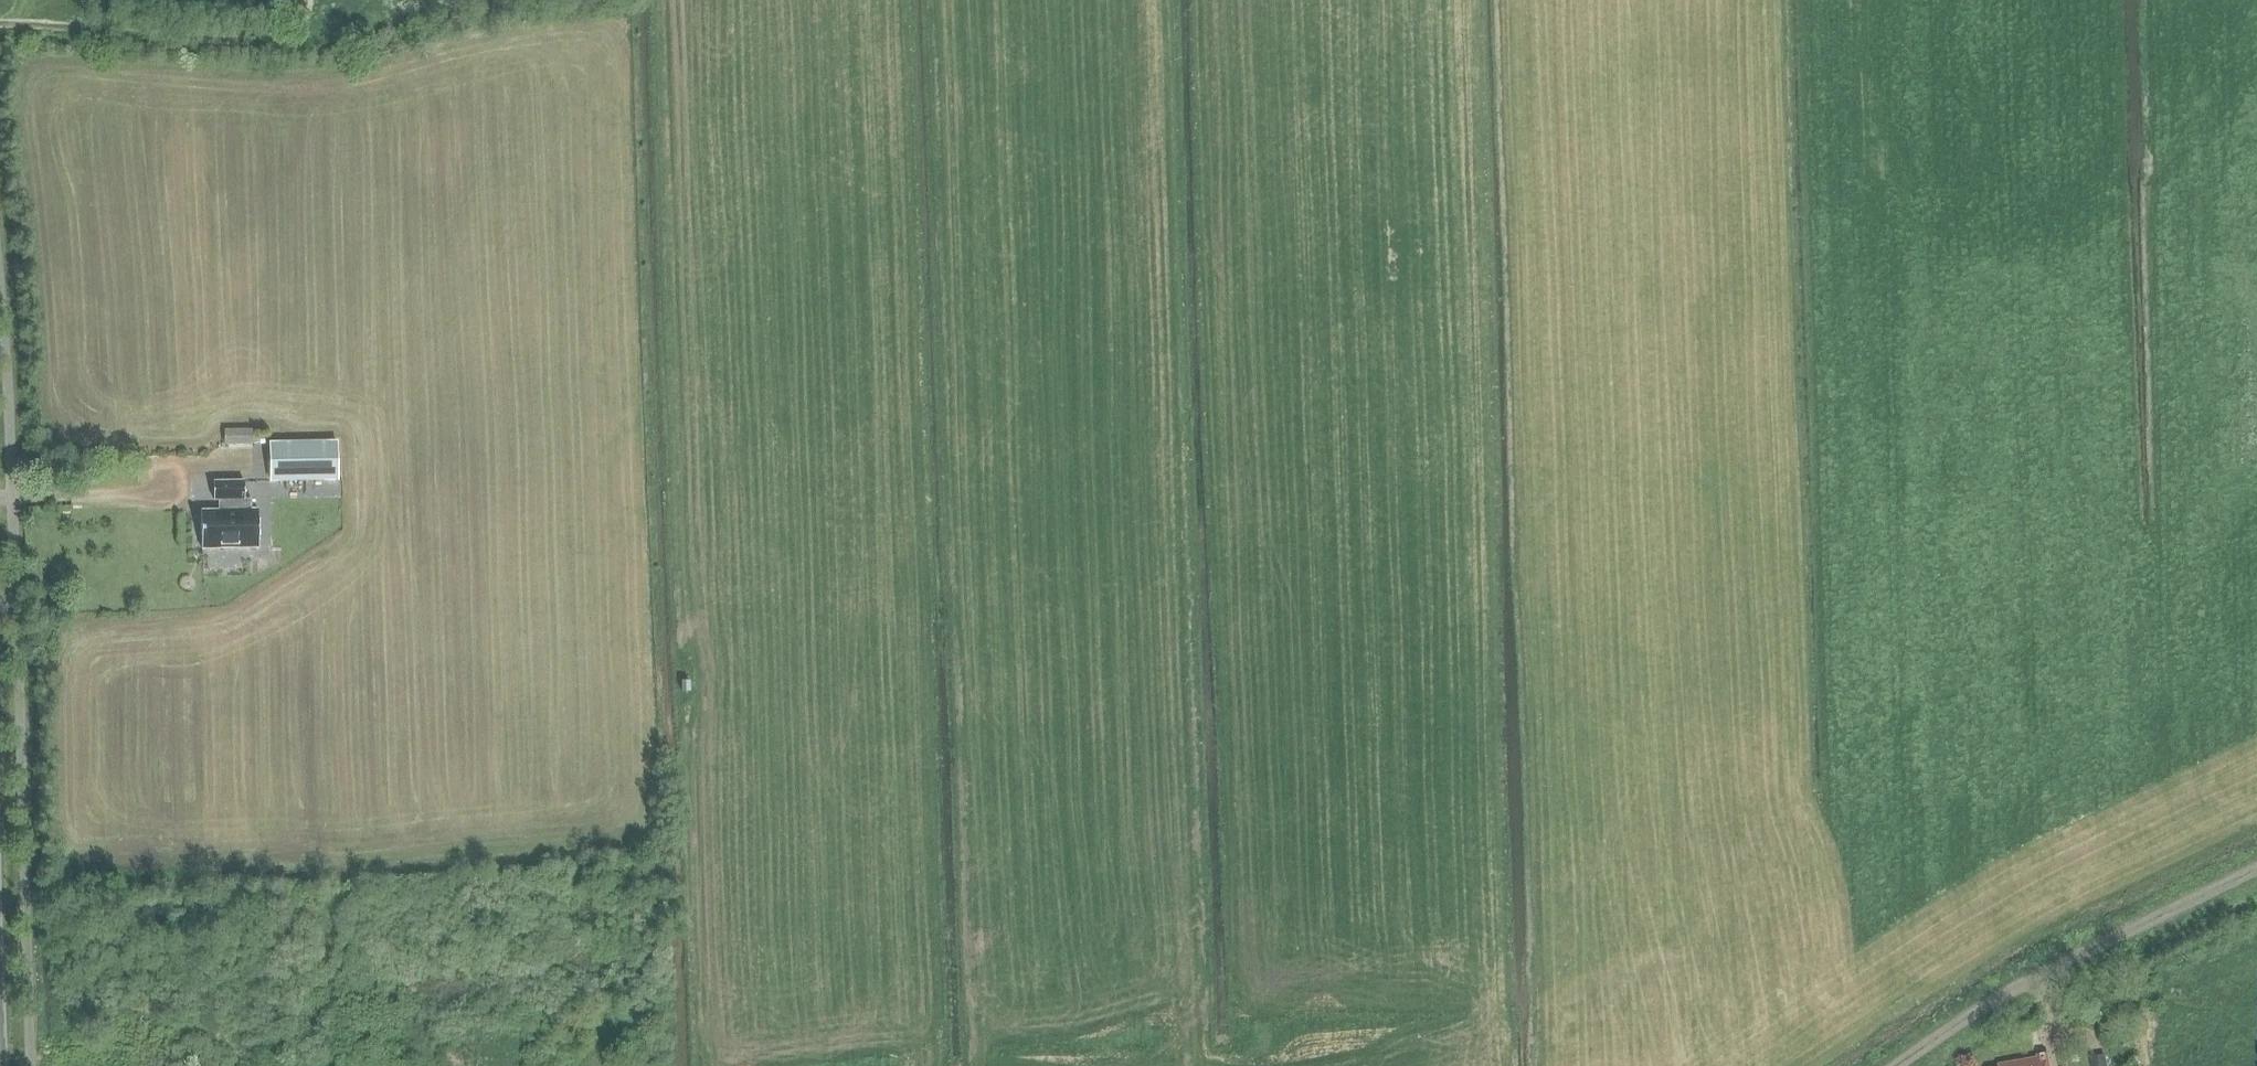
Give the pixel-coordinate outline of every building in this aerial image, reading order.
[(234,426),(233,441),(262,442),(262,426),(234,426)] [(270,443),(271,481),(337,480),(337,442),(270,443)] [(201,549),(259,547),(258,510),(251,510),(251,499),(245,499),(244,482),(213,482),(214,500),(220,500),(220,511),(201,511),(201,549)] [(2048,1056),(1998,1065),(2050,1065),(2048,1056)]
